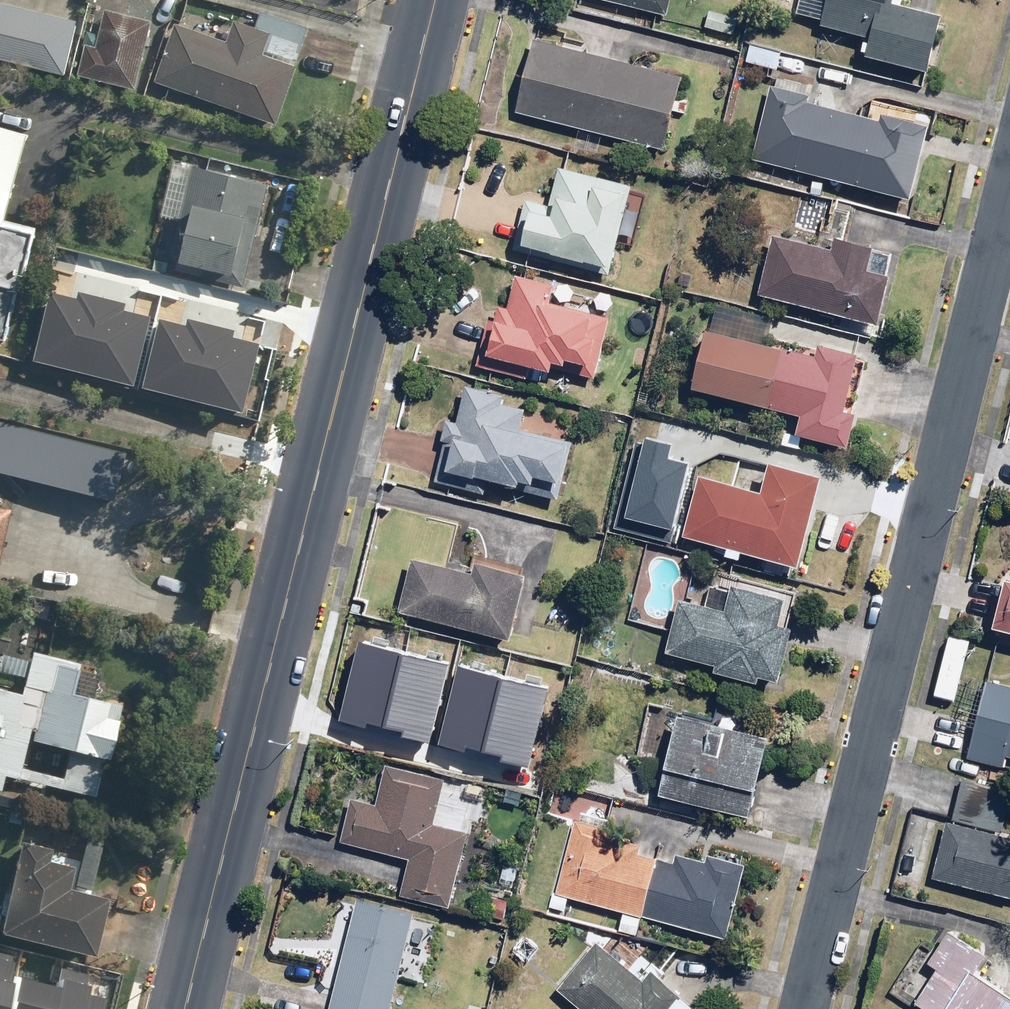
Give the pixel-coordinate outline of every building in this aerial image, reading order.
[(672,16),(675,0),(598,0),(672,16)] [(823,20),(821,26),(871,38),(867,57),(931,73),(945,16),(897,4),(898,0),(799,0),(796,14),(823,20)] [(67,73),(79,21),(0,2),(0,57),(67,73)] [(136,90),(153,22),(106,10),(97,48),(87,45),(79,76),(136,90)] [(710,10),(705,27),(738,36),(742,19),(710,10)] [(156,81),(276,122),(308,28),(261,12),(256,27),(235,20),(228,41),(176,23),(156,81)] [(533,40),(515,112),(577,128),(605,135),(667,151),(685,79),(586,54),(588,46),(555,38),(553,45),(533,40)] [(754,44),(749,62),(780,70),(785,52),(754,44)] [(773,72),(752,159),(807,172),(803,189),(838,197),(843,180),(920,199),(938,125),(858,106),(862,89),(842,85),(837,105),(807,98),(811,81),(773,72)] [(30,135),(0,127),(0,220),(2,221),(0,228),(0,342),(11,344),(40,228),(8,220),(30,135)] [(173,259),(235,274),(246,230),(260,234),(272,186),(175,161),(160,218),(182,223),(173,259)] [(514,250),(613,275),(635,186),(563,167),(553,204),(528,197),(514,250)] [(835,248),(776,235),(762,296),(884,324),(896,272),(874,267),(879,245),(838,236),(835,248)] [(553,280),(519,272),(511,306),(500,303),(494,326),(477,322),(468,361),(544,379),(547,368),(555,370),(557,363),(584,370),(583,375),(598,378),(615,305),(577,296),(574,308),(548,302),(553,280)] [(49,293),(33,359),(84,371),(102,299),(80,294),(78,301),(49,293)] [(84,371),(134,384),(150,319),(121,312),(123,304),(102,299),(84,371)] [(714,303),(708,329),(693,390),(804,416),(799,435),(855,448),(863,413),(848,410),(862,351),(811,339),(808,352),(771,343),(777,317),(714,303)] [(160,321),(144,386),(196,399),(214,326),(191,321),(190,328),(160,321)] [(196,399),(245,411),(262,346),(233,339),(234,332),(214,326),(196,399)] [(458,422),(447,419),(433,480),(484,493),(488,479),(563,497),(577,441),(518,427),(525,399),(467,385),(458,422)] [(117,509),(129,458),(0,428),(0,482),(117,509)] [(626,520),(673,532),(692,456),(674,452),(676,443),(647,436),(626,520)] [(827,475),(771,461),(764,490),(700,474),(685,536),(804,566),(827,475)] [(10,510),(0,508),(0,556),(10,510)] [(409,556),(396,612),(517,641),(534,572),(479,558),(475,573),(409,556)] [(998,631),(1009,633),(1009,579),(998,631)] [(685,599),(672,653),(719,664),(717,673),(763,684),(765,675),(786,680),(799,627),(785,624),(791,597),(737,584),(735,594),(707,587),(704,603),(685,599)] [(429,731),(446,663),(363,643),(346,711),(429,731)] [(94,798),(119,707),(88,699),(96,669),(32,653),(23,687),(45,692),(41,708),(22,704),(24,694),(0,688),(0,789),(3,777),(17,781),(18,778),(94,798)] [(549,686),(462,664),(445,733),(532,755),(549,686)] [(989,679),(969,760),(1002,768),(1005,757),(1009,758),(1009,684),(989,679)] [(777,739),(681,715),(661,796),(757,820),(777,739)] [(470,831),(436,823),(446,779),(386,765),(377,805),(353,800),(343,843),(412,859),(403,896),(452,908),(470,831)] [(962,777),(936,880),(1009,899),(1009,839),(1002,837),(1009,811),(1009,812),(1009,790),(962,777)] [(708,858),(569,825),(550,909),(570,913),(573,898),(622,910),(617,931),(642,937),(646,918),(729,937),(746,863),(709,854),(708,858)] [(95,958),(111,898),(70,887),(75,868),(48,861),(50,852),(23,844),(0,930),(0,933),(95,958)] [(358,903),(331,1008),(394,1008),(418,918),(358,903)] [(977,969),(988,953),(949,928),(938,946),(951,955),(919,1005),(926,1008),(1009,1008),(1009,990),(977,969)] [(560,988),(586,1008),(694,1008),(698,1004),(655,970),(648,979),(599,940),(560,988)] [(22,977),(14,975),(17,963),(13,962),(14,957),(0,953),(0,1008),(14,1008),(22,977)] [(62,987),(22,977),(14,1008),(56,1008),(62,987)] [(62,987),(56,1008),(105,1008),(107,999),(90,994),(92,986),(64,979),(62,987)]
